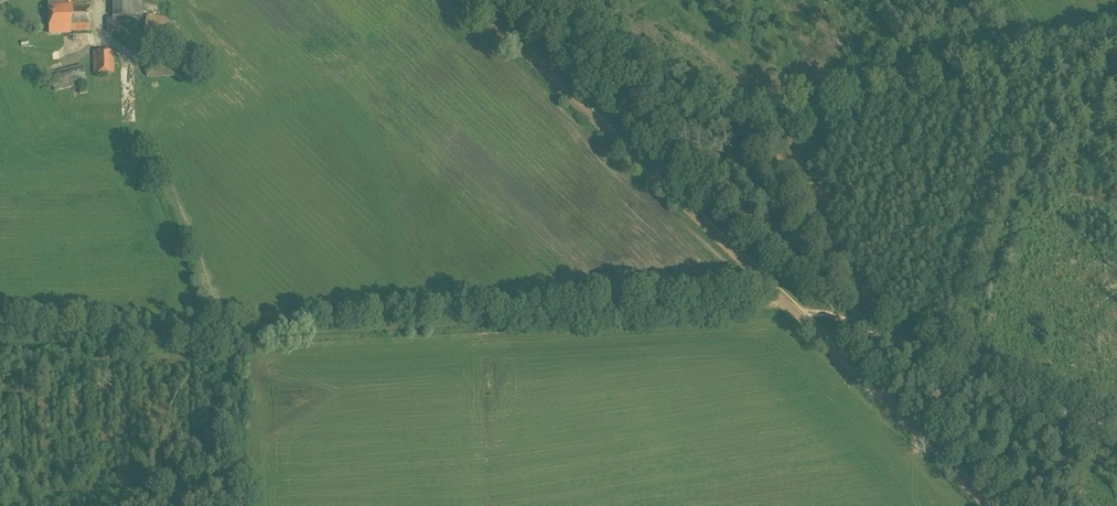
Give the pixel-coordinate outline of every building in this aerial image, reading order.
[(90,31),(89,5),(73,6),(73,0),(64,0),(64,4),(48,4),(48,34),(71,34),(71,31),(90,31)] [(142,0),(113,0),(113,17),(141,17),(142,0)] [(164,38),(167,18),(146,14),(143,34),(164,38)] [(107,33),(119,32),(119,18),(106,18),(107,33)] [(7,56),(20,53),(18,46),(5,49),(7,56)] [(93,75),(114,75),(113,52),(93,52),(93,75)] [(87,93),(85,84),(87,84),(82,65),(50,73),(54,93),(77,86),(79,95),(87,93)] [(19,93),(33,89),(31,81),(17,85),(19,93)] [(39,105),(24,109),(27,121),(42,116),(39,105)] [(76,112),(61,114),(62,122),(77,120),(76,112)]
